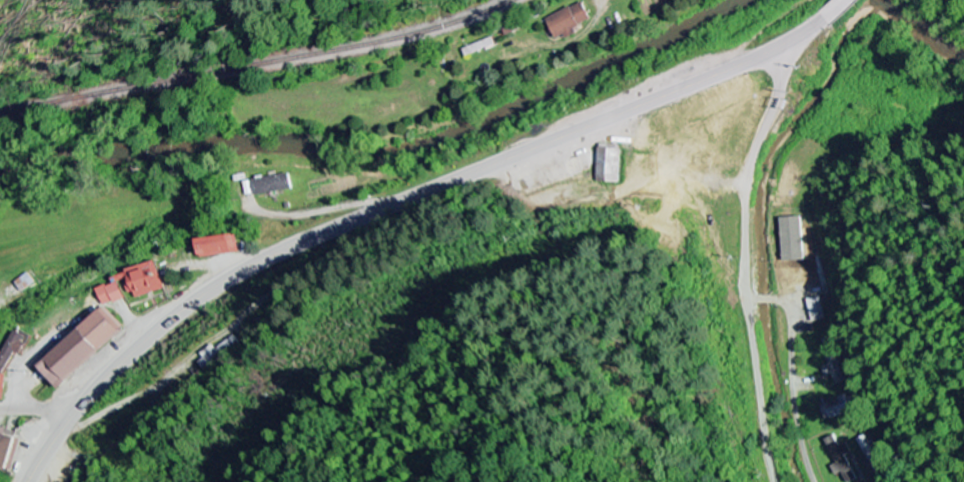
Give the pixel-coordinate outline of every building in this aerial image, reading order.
[(578,35),(575,29),(592,21),(583,2),(548,20),(558,40),(566,36),(568,40),(578,35)] [(598,183),(621,184),(622,150),(599,149),(598,183)] [(254,181),(257,196),(293,192),(291,176),(254,181)] [(200,240),(202,258),(241,255),(240,237),(200,240)] [(786,285),(817,279),(818,287),(806,290),(812,323),(825,320),(821,299),(829,297),(821,256),(804,259),(805,262),(783,266),(786,285)] [(166,292),(160,265),(115,276),(117,284),(129,281),(134,299),(166,292)] [(99,292),(106,308),(127,299),(120,283),(99,292)] [(39,367),(59,390),(128,332),(109,310),(39,367)] [(6,376),(16,353),(21,355),(28,337),(14,331),(0,366),(0,374),(6,376)] [(823,340),(830,366),(823,367),(827,378),(833,376),(836,385),(845,383),(832,338),(823,340)] [(822,403),(826,420),(853,414),(849,397),(822,403)] [(0,434),(0,468),(11,471),(20,439),(0,434)] [(851,453),(847,445),(841,447),(836,436),(827,440),(838,464),(833,467),(837,477),(843,474),(847,481),(854,481),(858,480),(847,455),(851,453)]
